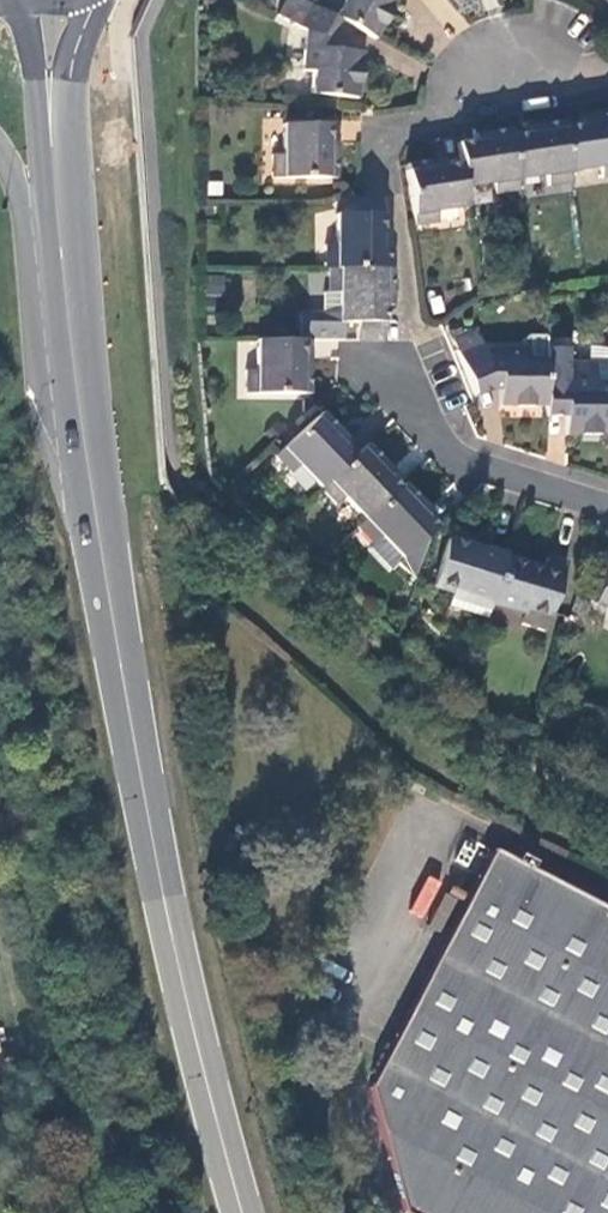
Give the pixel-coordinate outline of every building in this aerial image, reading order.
[(309,94),(354,97),(357,53),(340,51),(340,45),(350,26),(308,4),(299,0),(286,0),(277,17),(302,30),(300,71),(311,72),(309,94)] [(308,4),(350,26),(375,39),(395,0),(310,0),(308,4)] [(580,119),(581,126),(562,129),(568,173),(588,170),(589,179),(607,176),(607,115),(580,119)] [(562,129),(561,121),(526,127),(527,133),(508,136),(516,182),(534,179),(535,187),(570,182),(568,173),(562,129)] [(280,143),(271,143),(271,178),(330,178),(330,143),(324,143),(324,124),(281,124),(280,143)] [(473,140),(453,144),(457,163),(461,190),(480,187),(481,196),(517,190),(516,182),(508,136),(507,130),(472,136),(473,140)] [(437,161),(403,166),(413,226),(446,220),(445,213),(464,210),(461,190),(457,163),(438,167),(437,161)] [(330,269),(381,269),(382,233),(378,231),(379,198),(352,198),(352,215),(336,215),(336,233),(325,233),(324,269),(330,269)] [(386,306),(386,269),(381,269),(330,269),(329,306),(338,306),(337,323),(355,323),(355,342),(382,342),(382,308),(386,306)] [(299,341),(254,341),(254,358),(244,358),(244,394),(302,394),(302,358),(299,358),(299,341)] [(607,435),(607,390),(587,389),(587,377),(563,377),(563,344),(543,344),(543,361),(544,405),(544,412),(563,412),(563,435),(607,435)] [(477,346),(457,354),(472,393),(485,388),(497,387),(497,405),(544,405),(543,361),(520,361),(520,350),(478,350),(477,346)] [(318,412),(276,453),(302,480),(308,474),(322,487),(352,458),(339,444),(344,439),(318,412)] [(352,458),(322,487),(345,512),(352,506),(365,520),(397,490),(383,476),(389,471),(365,446),(352,458)] [(365,520),(359,526),(376,544),(372,547),(393,568),(399,561),(415,577),(429,532),(434,528),(421,515),(426,510),(402,485),(397,490),(365,520)] [(504,557),(447,539),(432,587),(489,605),(490,603),(504,557)] [(543,570),(504,557),(490,603),(524,613),(520,625),(543,632),(563,568),(546,562),(543,570)] [(605,570),(602,569),(599,577),(602,578),(594,602),(607,606),(607,559),(605,570)] [(494,850),(369,1083),(406,1212),(607,1212),(607,910),(494,850)]
